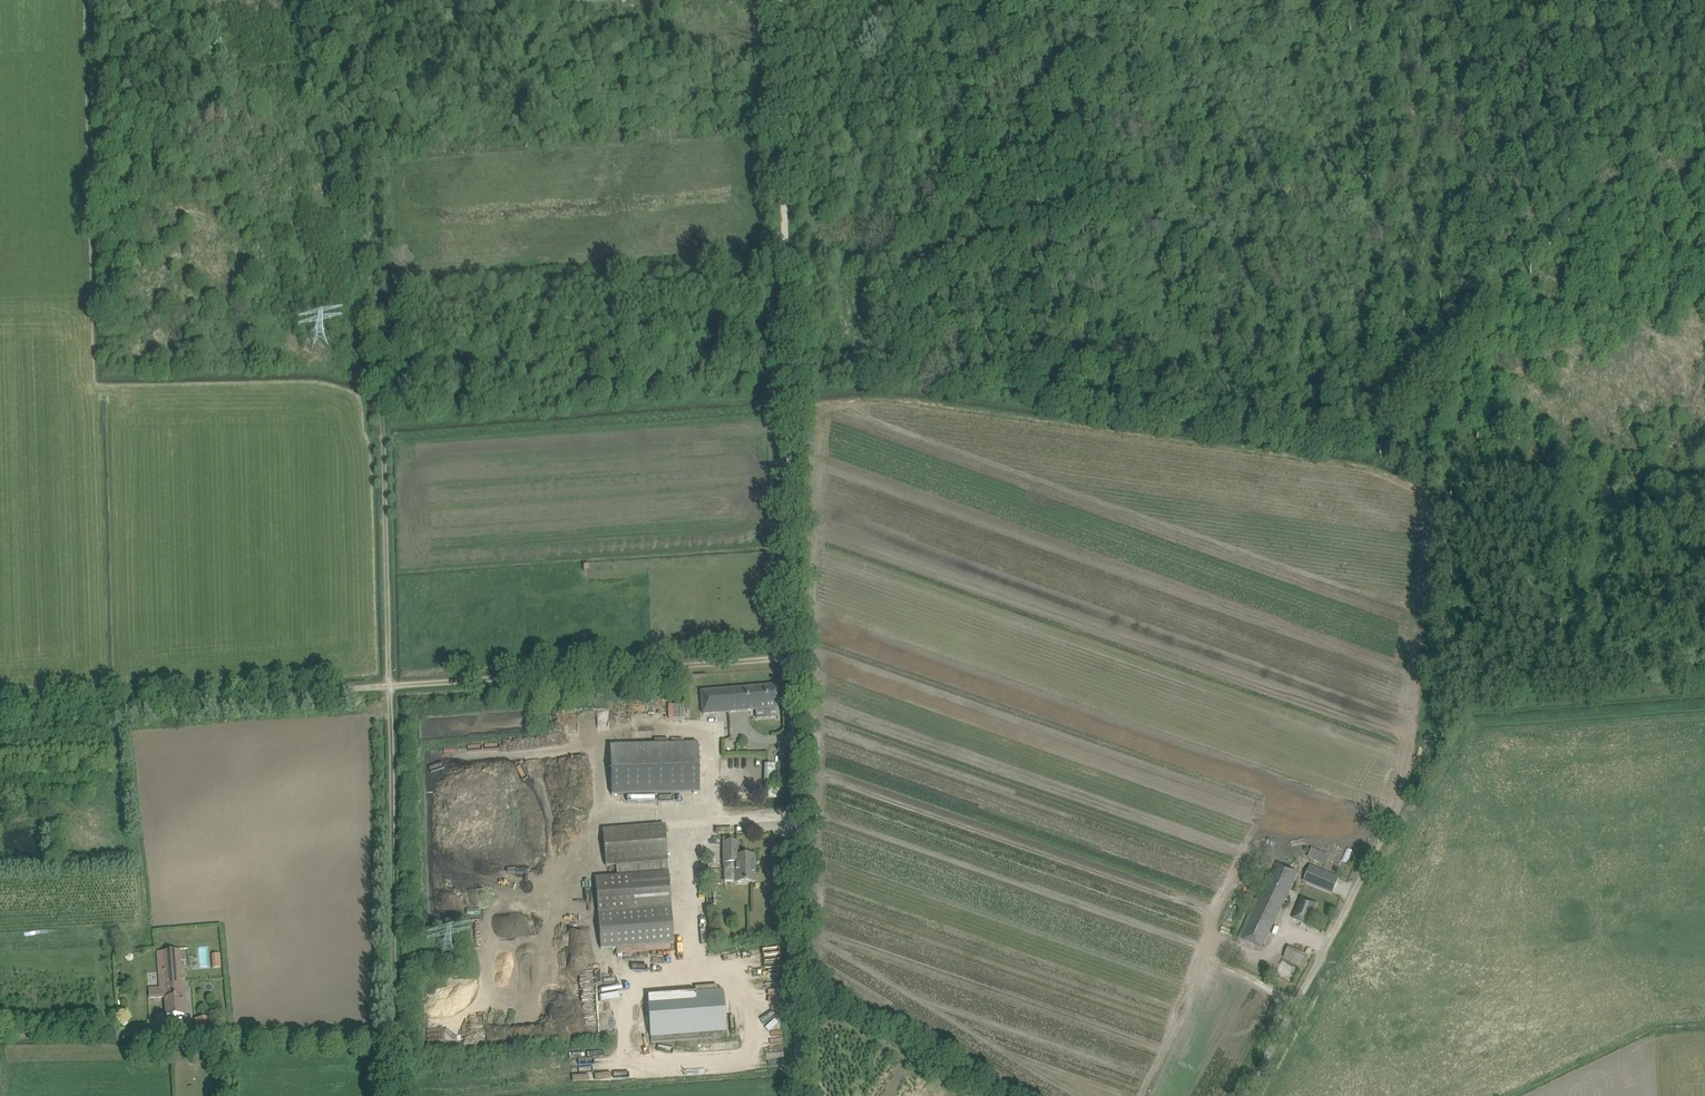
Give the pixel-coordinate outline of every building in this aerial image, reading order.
[(776,683),(701,690),(703,715),(778,707),(776,683)] [(668,743),(660,743),(655,743),(611,744),(612,795),(700,793),(699,742),(668,743)] [(606,866),(616,865),(617,876),(595,877),(601,949),(674,943),(669,873),(665,825),(603,830),(606,866)] [(738,842),(723,842),(724,844),(724,856),(724,864),(732,864),(732,882),(735,882),(755,882),(755,855),(738,856),(738,844),(738,842)] [(1308,857),(1324,864),(1329,854),(1312,847),(1308,857)] [(1238,937),(1253,945),(1262,949),(1298,873),(1278,863),(1266,887),(1263,886),(1238,937)] [(1310,867),(1304,881),(1333,893),(1338,878),(1310,867)] [(1297,909),(1294,918),(1308,924),(1316,903),(1303,898),(1300,903),(1297,909)] [(1307,955),(1290,947),(1284,958),(1302,966),(1307,955)] [(160,987),(148,989),(149,998),(165,997),(166,1016),(183,1015),(179,949),(157,951),(160,987)] [(212,967),(221,967),(220,952),(212,953),(212,967)] [(737,952),(722,954),(723,965),(738,963),(737,952)] [(643,973),(661,972),(661,961),(643,962),(643,973)] [(696,1001),(648,1005),(651,1043),(721,1038),(721,1037),(720,1037),(722,1032),(725,1032),(725,1027),(722,1027),(723,1021),(723,1014),(722,1008),(721,1002),(720,995),(723,995),(722,990),(719,991),(716,986),(716,985),(695,987),(695,992),(696,1001)] [(199,1019),(196,1019),(197,1037),(211,1036),(210,1018),(201,1018),(201,1019),(199,1019)] [(593,1076),(592,1057),(582,1058),(583,1076),(593,1076)]
